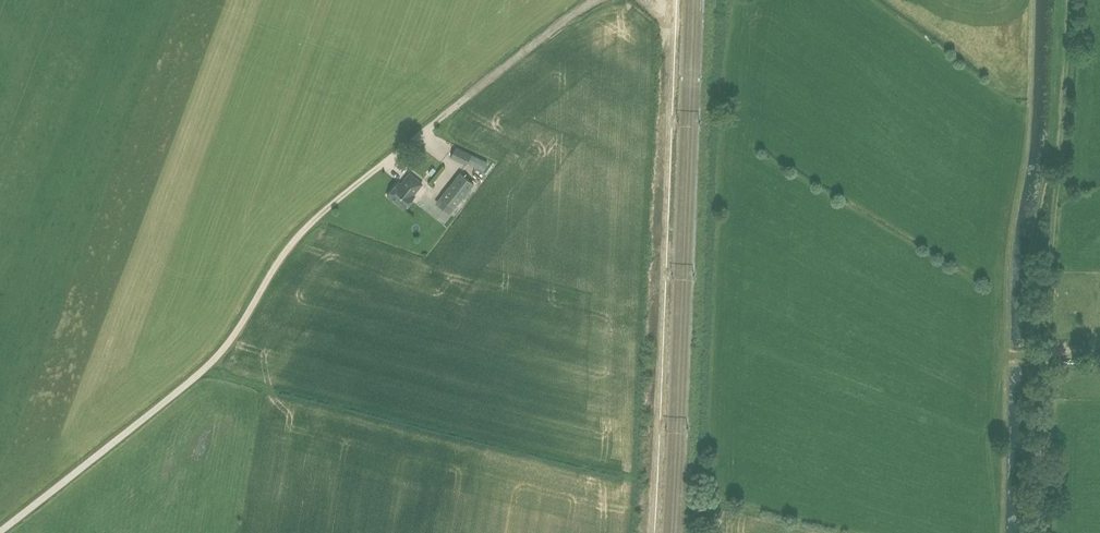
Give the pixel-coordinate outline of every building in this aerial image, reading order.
[(466,165),(468,162),(476,166),(474,168),(482,172),(487,161),(456,146),(451,157),(466,165)] [(460,172),(437,202),(448,211),(452,205),(455,207),(474,183),(460,172)] [(409,174),(404,181),(404,182),(401,185),(398,183),(388,196),(404,209),(415,196),(413,195),(422,184),(409,174)]
